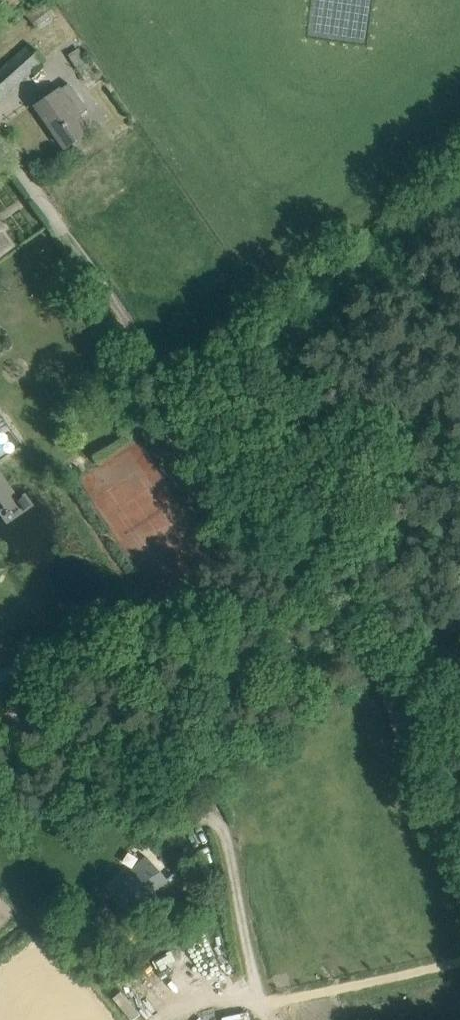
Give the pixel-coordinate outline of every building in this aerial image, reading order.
[(43,0),(37,0),(22,11),(35,28),(54,13),(43,0)] [(4,64),(1,60),(0,61),(0,99),(43,58),(28,42),(4,64)] [(91,65),(80,48),(69,56),(81,73),(91,65)] [(88,110),(69,82),(35,106),(64,148),(83,134),(74,120),(88,110)] [(6,252),(5,250),(9,247),(0,234),(0,257),(6,252)] [(169,881),(147,857),(109,892),(131,916),(169,881)]
